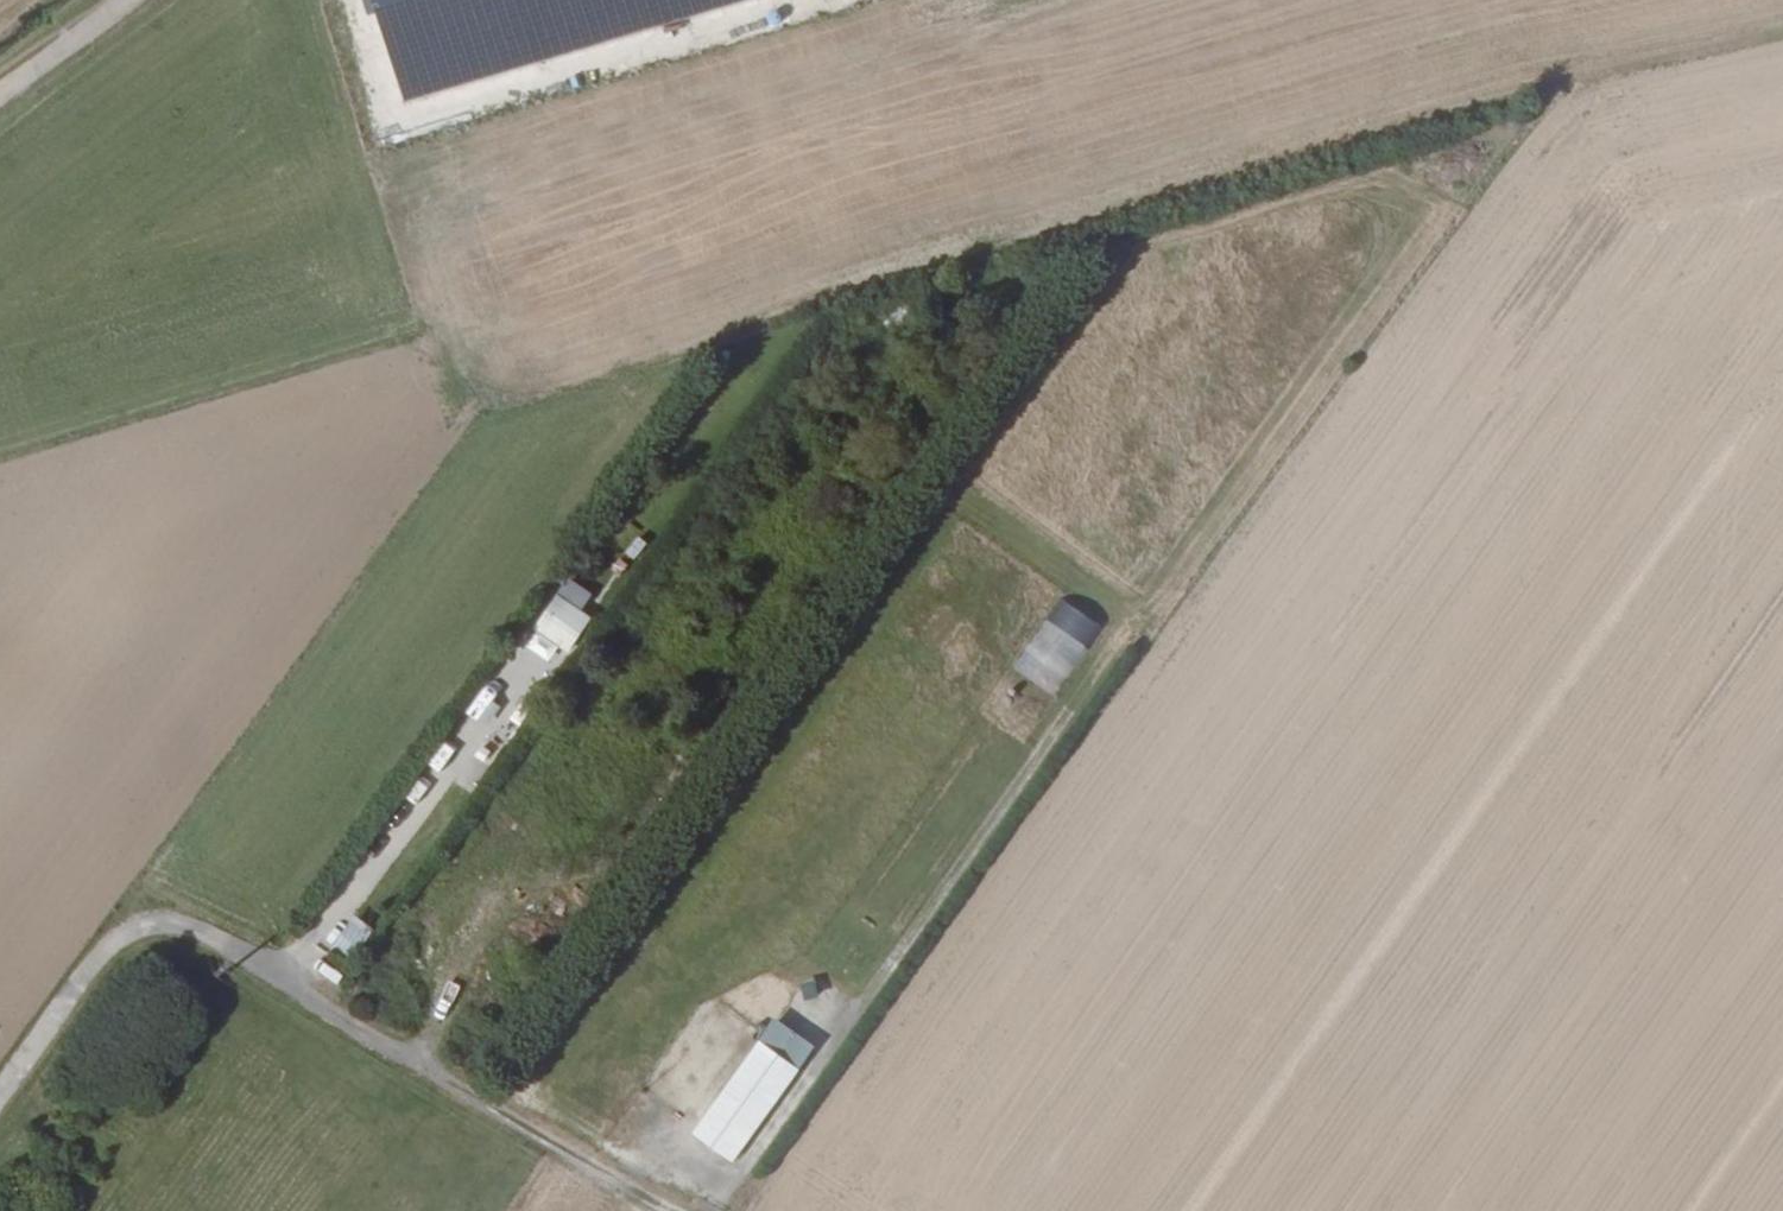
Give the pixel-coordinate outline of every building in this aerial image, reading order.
[(414,97),(745,0),(385,0),(414,97)] [(547,659),(554,647),(568,654),(590,614),(581,610),(591,591),(562,576),(524,647),(547,659)] [(1055,697),(1089,647),(1045,618),(1012,669),(1055,697)] [(328,946),(346,959),(370,926),(352,913),(328,946)] [(830,1044),(857,1007),(810,975),(784,1012),(830,1044)] [(770,1015),(690,1135),(733,1163),(813,1044),(770,1015)]
